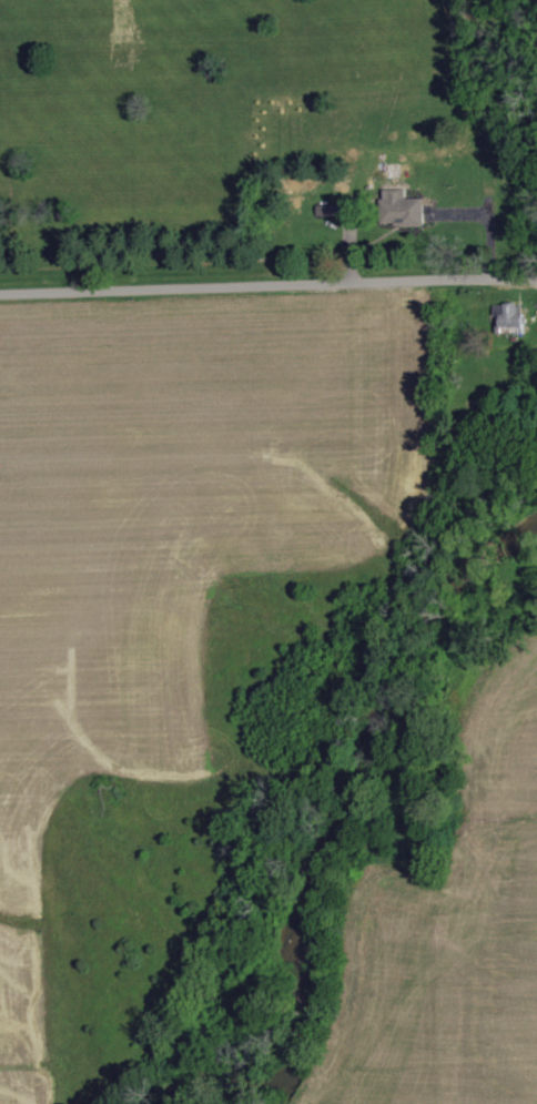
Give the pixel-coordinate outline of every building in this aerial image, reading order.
[(408,199),(408,190),(384,190),(385,227),(427,226),(426,199),(408,199)] [(319,216),(343,216),(343,205),(319,206),(319,216)] [(498,335),(528,334),(527,315),(521,315),(521,305),(496,306),(496,320),(497,320),(498,335)]
